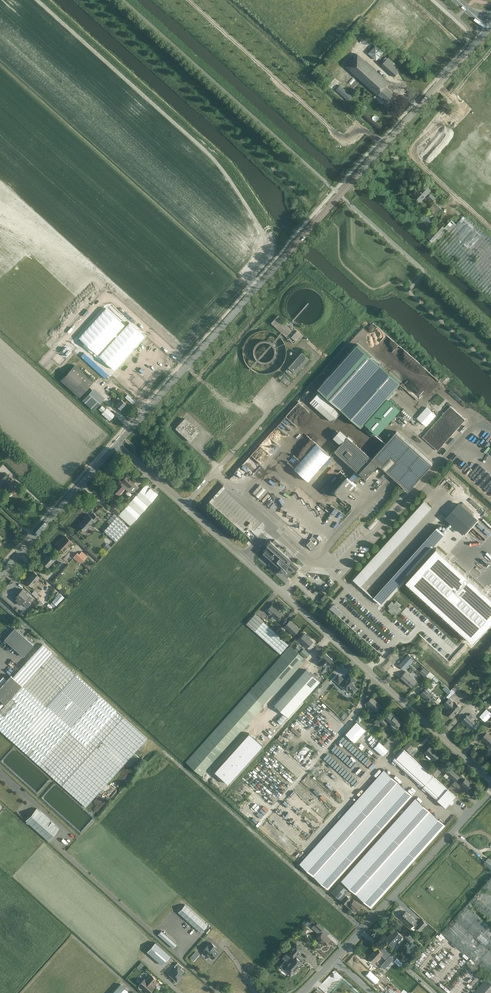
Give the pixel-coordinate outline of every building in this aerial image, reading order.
[(377,60),(384,52),(376,44),(368,53),(377,60)] [(346,66),(347,67),(378,95),(379,94),(387,101),(394,94),(385,86),(389,82),(357,54),(346,66)] [(389,57),(388,58),(386,57),(382,60),(384,62),(381,65),(393,77),(398,72),(395,68),(397,65),(389,57)] [(348,100),(351,96),(339,85),(335,89),(348,100)] [(424,184),(415,193),(414,195),(421,201),(427,194),(429,196),(428,197),(433,201),(435,198),(429,192),(431,190),(424,184)] [(435,213),(440,208),(435,205),(431,209),(435,213)] [(445,227),(440,223),(427,237),(425,240),(431,245),(433,242),(436,244),(445,234),(446,232),(448,233),(434,249),(490,300),(490,238),(465,215),(456,224),(451,220),(445,227)] [(81,356),(105,378),(144,336),(129,322),(126,326),(107,308),(80,338),(112,368),(107,373),(84,353),(81,356)] [(278,315),(271,322),(281,332),(294,343),(297,339),(298,341),(303,335),(292,326),(293,324),(290,322),(286,319),(284,321),(278,315)] [(341,408),(369,377),(381,364),(358,344),(347,357),(318,388),(341,408)] [(288,367),(285,371),(292,376),(295,372),(296,373),(296,372),(299,369),(301,367),(302,367),(303,367),(304,367),(304,366),(304,365),(303,364),(305,363),(307,361),(308,359),(309,358),(306,356),(302,351),(288,366),(288,367)] [(79,397),(93,381),(75,364),(61,380),(79,397)] [(361,426),(389,395),(400,382),(381,364),(369,377),(341,408),(342,409),(349,415),(349,416),(353,419),(361,426)] [(94,410),(103,400),(92,390),(83,400),(94,410)] [(319,392),(310,401),(332,421),(341,412),(319,392)] [(120,409),(126,403),(121,399),(120,399),(117,397),(116,399),(119,401),(115,405),(120,409)] [(388,398),(366,423),(378,433),(400,408),(388,398)] [(110,421),(114,416),(106,408),(105,409),(102,406),(99,409),(102,412),(102,413),(110,421)] [(438,450),(466,419),(450,406),(423,437),(438,450)] [(426,407),(417,417),(426,426),(435,415),(426,407)] [(176,427),(176,428),(190,441),(191,441),(199,433),(199,432),(191,425),(192,424),(196,427),(185,419),(184,418),(184,419),(176,427)] [(283,420),(278,425),(288,435),(294,429),(290,426),(289,426),(283,420)] [(432,463),(423,455),(419,452),(415,448),(410,443),(406,440),(402,436),(397,431),(396,431),(392,436),(380,449),(372,458),(371,457),(369,456),(347,436),(340,430),(333,437),(341,444),(335,451),(356,470),(364,477),(366,479),(373,471),(372,470),(378,464),(390,474),(399,482),(401,484),(406,488),(408,491),(415,483),(432,463)] [(316,442),(301,460),(293,454),(287,461),(294,466),(293,467),(309,481),(331,455),(316,442)] [(10,478),(4,472),(0,476),(0,482),(4,486),(10,478)] [(139,487),(134,482),(126,476),(122,480),(123,481),(120,483),(119,483),(113,490),(118,495),(124,488),(124,487),(128,490),(126,492),(130,496),(132,494),(139,487)] [(356,485),(349,479),(347,477),(335,490),(344,499),(356,485)] [(12,483),(14,480),(12,478),(10,481),(9,481),(4,486),(8,489),(5,492),(9,495),(11,493),(12,493),(17,488),(12,483)] [(146,483),(118,515),(130,525),(158,494),(146,483)] [(259,485),(252,492),(255,495),(258,497),(260,499),(267,492),(265,489),(262,487),(260,485),(259,485)] [(423,500),(353,579),(360,585),(431,507),(423,500)] [(120,509),(112,502),(108,506),(116,513),(120,509)] [(459,503),(445,518),(463,534),(477,518),(459,503)] [(110,523),(104,530),(116,541),(129,527),(114,513),(107,520),(110,523)] [(91,526),(98,518),(94,514),(91,516),(88,514),(78,526),(84,532),(90,525),(91,526)] [(373,597),(381,604),(445,533),(437,526),(373,597)] [(69,547),(73,542),(66,536),(57,545),(64,551),(68,546),(69,547)] [(286,549),(283,552),(270,540),(266,544),(269,547),(264,553),(281,568),(279,571),(281,568),(286,573),(291,567),(294,570),(295,570),(298,566),(298,565),(292,560),(291,561),(290,559),(293,555),(286,549)] [(310,540),(306,544),(311,548),(315,544),(310,540)] [(437,547),(436,548),(407,581),(407,580),(406,581),(474,642),(475,641),(474,641),(490,622),(490,596),(437,547)] [(78,552),(73,557),(80,564),(87,556),(82,551),(79,554),(78,552)] [(42,562),(48,568),(56,559),(60,562),(62,560),(57,555),(55,557),(51,552),(42,562)] [(31,586),(40,577),(34,572),(26,581),(31,586)] [(16,597),(14,600),(20,605),(22,602),(25,598),(27,599),(29,601),(32,597),(29,595),(22,589),(15,596),(16,597)] [(64,597),(60,593),(52,601),(57,605),(64,597)] [(392,601),(388,606),(390,608),(388,610),(393,614),(395,612),(397,614),(401,609),(399,607),(401,605),(396,601),(394,603),(392,601)] [(267,611),(272,616),(271,617),(273,620),(275,618),(277,620),(282,614),(272,605),(267,611)] [(289,644),(255,613),(246,623),(280,654),(289,644)] [(293,635),(298,628),(289,620),(284,626),(293,635)] [(6,637),(5,639),(16,649),(23,656),(33,644),(25,637),(15,627),(6,637)] [(303,633),(300,637),(298,639),(307,647),(312,641),(303,633)] [(0,710),(0,730),(86,807),(148,737),(42,644),(13,677),(11,675),(0,687),(0,699),(5,704),(0,710)] [(290,645),(258,681),(249,691),(186,762),(201,776),(265,705),(264,704),(273,694),(274,695),(306,659),(290,645)] [(306,659),(310,654),(304,648),(299,653),(306,659)] [(319,661),(322,664),(325,667),(327,664),(332,659),(325,653),(319,661)] [(425,675),(429,671),(424,666),(420,671),(425,675)] [(304,667),(272,703),(288,717),(319,682),(304,667)] [(417,681),(406,671),(401,677),(411,687),(417,681)] [(436,677),(430,671),(426,676),(431,680),(433,678),(437,682),(439,679),(436,677)] [(338,675),(334,679),(347,691),(348,690),(352,694),(355,691),(350,686),(355,680),(350,675),(344,681),(342,680),(343,679),(338,675)] [(437,697),(426,688),(420,694),(432,704),(437,697)] [(454,702),(449,698),(452,694),(453,694),(455,691),(453,690),(447,696),(448,698),(443,704),(449,708),(446,711),(452,716),(460,706),(455,702),(454,702)] [(375,711),(381,706),(371,697),(366,702),(375,711)] [(490,715),(490,713),(487,709),(480,716),(485,721),(490,715)] [(389,711),(379,722),(385,726),(389,721),(391,723),(390,724),(396,729),(402,722),(389,711)] [(471,728),(476,722),(467,714),(461,720),(471,728)] [(356,721),(345,734),(354,742),(365,729),(356,721)] [(487,733),(489,730),(485,726),(479,733),(483,736),(481,738),(490,746),(490,745),(490,737),(487,733)] [(263,745),(249,733),(214,771),(228,784),(263,745)] [(374,748),(383,756),(388,750),(379,742),(374,748)] [(408,751),(412,746),(408,743),(404,747),(408,751)] [(424,752),(427,754),(425,756),(429,760),(431,758),(434,760),(439,755),(429,746),(424,752)] [(395,757),(392,760),(395,762),(397,759),(439,797),(437,800),(445,807),(449,802),(450,803),(452,803),(454,802),(454,800),(453,799),(456,796),(447,788),(447,789),(404,749),(396,758),(395,757)] [(135,752),(128,760),(133,764),(139,757),(135,752)] [(397,759),(395,762),(445,807),(450,802),(451,803),(452,803),(454,801),(454,800),(453,799),(455,796),(447,789),(439,797),(397,759)] [(447,765),(442,770),(446,773),(443,776),(452,784),(455,786),(456,785),(458,786),(461,783),(466,788),(470,783),(465,778),(464,778),(461,775),(459,776),(447,765)] [(384,769),(299,864),(327,889),(392,817),(412,795),(384,769)] [(415,798),(341,881),(371,908),(427,845),(427,844),(434,837),(435,836),(445,825),(415,798)] [(37,808),(25,821),(48,841),(59,828),(37,808)] [(442,932),(490,976),(490,926),(471,908),(472,906),(474,905),(490,921),(490,877),(442,932)] [(350,898),(346,895),(344,893),(347,889),(340,882),(331,892),(339,899),(341,900),(352,910),(353,909),(355,910),(360,905),(353,899),(351,902),(348,900),(350,898)] [(185,904),(178,912),(201,932),(207,925),(185,904)] [(413,924),(415,926),(420,930),(427,923),(422,919),(418,924),(415,922),(416,920),(406,911),(400,917),(411,927),(413,924)] [(393,947),(403,936),(394,928),(385,939),(393,947)] [(158,934),(173,948),(176,944),(162,931),(158,934)] [(323,932),(317,938),(325,945),(326,944),(328,943),(328,942),(330,939),(323,932)] [(410,944),(414,939),(407,933),(403,937),(410,944)] [(170,956),(155,942),(147,951),(162,965),(170,956)] [(208,945),(203,950),(212,958),(217,953),(214,949),(216,947),(211,942),(209,945),(208,945)] [(290,976),(304,960),(297,954),(303,948),(296,942),(286,953),(282,958),(285,960),(280,966),(283,968),(290,976)] [(375,963),(382,956),(384,953),(382,951),(377,947),(369,956),(375,963)] [(199,954),(195,951),(190,957),(194,961),(199,954)] [(394,959),(390,955),(380,965),(384,969),(394,959)] [(180,969),(182,966),(178,962),(174,966),(176,968),(169,975),(177,981),(180,978),(179,976),(183,971),(180,969)] [(148,992),(149,992),(154,987),(153,986),(158,980),(151,974),(146,980),(144,978),(139,985),(139,986),(139,987),(140,989),(142,989),(142,988),(148,992)] [(473,985),(479,978),(477,976),(471,983),(473,985)] [(486,978),(476,990),(474,988),(471,991),(473,992),(490,992),(490,982),(486,978)] [(412,981),(401,992),(426,992),(412,981)] [(128,990),(121,984),(112,992),(126,992),(128,990)]
